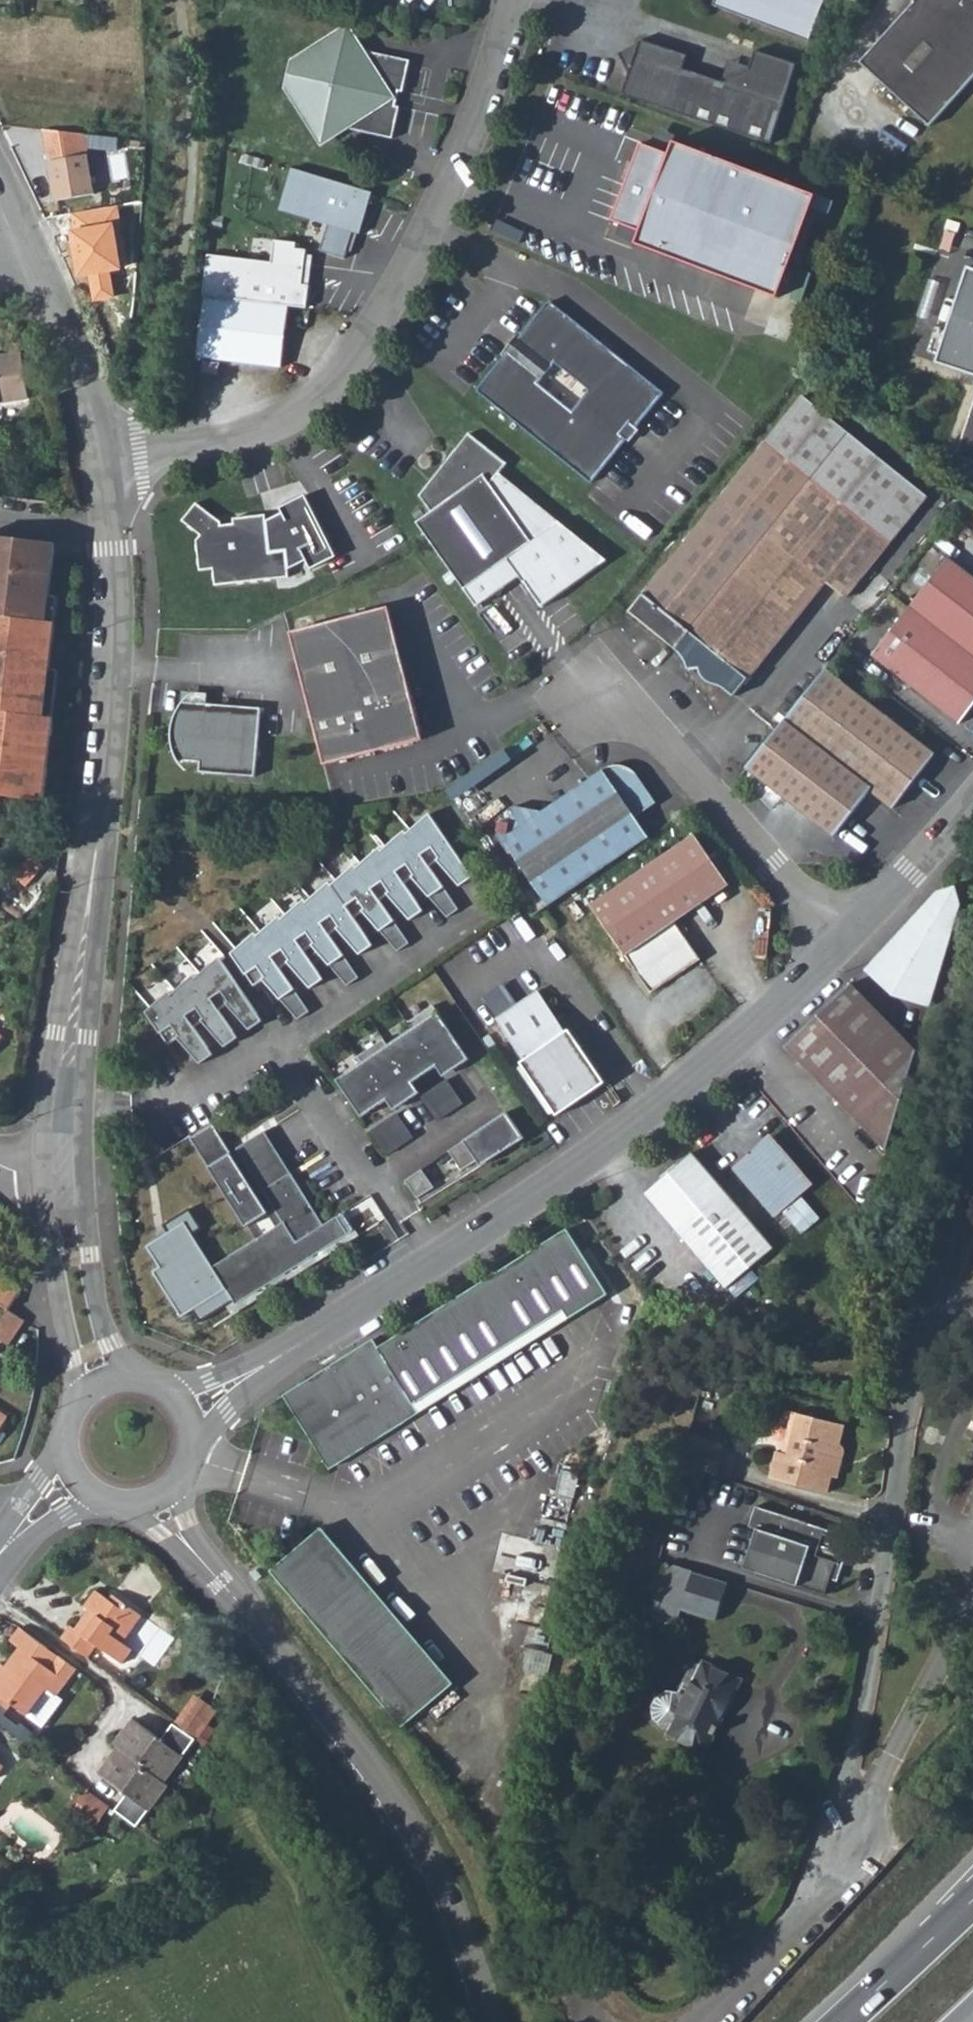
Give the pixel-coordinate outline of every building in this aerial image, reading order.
[(711,7),(806,44),(824,0),(714,0),(711,7)] [(860,61),(929,125),(971,79),(972,77),(972,0),(916,0),(860,61)] [(347,31),(295,65),(292,91),(328,146),(357,127),(357,133),(399,139),(404,109),(399,108),(401,93),(407,93),(412,60),(369,54),(368,60),(347,31)] [(674,115),(770,146),(796,66),(754,52),(749,69),(748,71),(723,84),(720,83),(681,70),(686,56),(638,40),(637,45),(635,51),(619,59),(627,75),(621,97),(674,115)] [(619,59),(635,51),(637,45),(617,55),(619,59)] [(727,62),(720,83),(723,84),(748,71),(749,69),(727,62)] [(86,147),(83,134),(43,129),(55,201),(94,194),(86,147)] [(117,148),(118,137),(83,134),(86,147),(117,148)] [(667,155),(638,145),(609,222),(637,233),(632,246),(775,300),(814,198),(671,143),(667,155)] [(293,171),(282,211),(360,231),(373,193),(293,171)] [(207,253),(202,295),(288,305),(306,307),(312,256),(306,256),(307,248),(299,247),(300,241),(275,238),(273,261),(207,253)] [(968,266),(935,363),(972,376),(972,268),(968,266)] [(281,367),(288,305),(202,295),(194,355),(281,367)] [(547,303),(517,340),(527,349),(518,360),(509,351),(477,391),(591,483),(626,441),(620,436),(628,425),(635,431),(664,396),(547,303)] [(517,340),(509,351),(518,360),(527,349),(517,340)] [(0,355),(0,401),(27,399),(21,354),(0,355)] [(735,481),(630,608),(683,654),(686,664),(701,667),(701,674),(712,683),(721,683),(734,694),(748,677),(749,679),(828,584),(847,599),(930,500),(806,396),(762,449),(735,481)] [(957,459),(972,464),(972,411),(957,459)] [(626,441),(635,431),(628,425),(620,436),(626,441)] [(507,465),(468,433),(455,449),(449,447),(444,464),(420,495),(431,512),(418,523),(465,589),(532,541),(492,484),(501,473),(507,465)] [(608,563),(501,473),(492,484),(532,541),(465,589),(477,606),(519,574),(544,609),(608,563)] [(264,520),(232,524),(232,529),(219,532),(219,528),(193,511),(180,529),(199,542),(195,547),(201,578),(213,576),(216,592),(290,580),(286,553),(270,556),(264,520)] [(60,548),(0,545),(0,796),(46,804),(60,548)] [(871,655),(958,723),(972,703),(972,576),(949,557),(871,655)] [(389,607),(290,632),(323,766),(413,743),(420,732),(389,607)] [(934,753),(827,669),(747,765),(832,834),(869,790),(893,807),(934,753)] [(520,670),(507,682),(514,690),(527,679),(527,678),(520,670)] [(263,705),(184,697),(184,698),(180,704),(177,710),(175,716),(174,725),(173,731),(174,738),(176,747),(179,754),(202,757),(200,769),(255,774),(263,705)] [(540,810),(514,805),(506,844),(551,903),(651,835),(636,816),(656,800),(638,775),(635,772),(632,770),(628,768),(622,766),(615,765),(608,765),(602,767),(540,810)] [(3,809),(0,813),(0,835),(14,819),(3,809)] [(259,933),(235,953),(256,985),(269,975),(272,980),(268,982),(297,1019),(312,1009),(282,966),(296,957),(299,962),(296,964),(314,987),(327,979),(307,949),(319,941),(323,945),(319,948),(348,984),(360,976),(331,933),(344,924),(347,928),(344,931),(363,954),(376,945),(355,916),(369,908),(372,912),(368,914),(397,951),(409,942),(380,900),(394,890),(397,894),(393,897),(412,920),(424,912),(405,882),(418,873),(422,877),(418,880),(446,917),(459,909),(430,866),(443,857),(446,860),(443,863),(461,886),(474,877),(430,814),(407,833),(406,831),(384,849),(382,847),(358,866),(357,864),(334,883),(332,881),(308,901),(307,900),(285,917),(283,915),(260,935),(259,933)] [(695,832),(592,903),(652,990),(701,957),(676,919),(730,882),(695,832)] [(957,883),(940,887),(912,916),(864,965),(892,994),(929,1006),(962,897),(957,883)] [(170,993),(146,1013),(169,1045),(181,1036),(184,1041),(181,1043),(200,1066),(214,1056),(195,1027),(207,1019),(210,1023),(207,1025),(225,1049),(240,1039),(220,1010),(233,1001),(236,1005),(232,1008),(250,1032),(264,1022),(221,959),(197,978),(196,977),(172,995),(170,993)] [(783,1043),(887,1149),(916,1049),(849,982),(811,1017),(783,1043)] [(537,995),(496,1022),(521,1061),(517,1063),(553,1117),(601,1084),(565,1031),(562,1032),(537,995)] [(360,1062),(335,1079),(360,1116),(461,1048),(432,1005),(406,1022),(410,1028),(387,1044),(382,1038),(356,1056),(360,1062)] [(417,1079),(424,1090),(444,1078),(437,1067),(417,1079)] [(419,1096),(435,1120),(461,1103),(445,1079),(419,1096)] [(505,1112),(446,1151),(460,1170),(491,1149),(496,1157),(523,1139),(505,1112)] [(394,1113),(369,1130),(385,1154),(411,1137),(394,1113)] [(268,1222),(211,1132),(189,1146),(245,1236),(268,1222)] [(773,1132),(754,1148),(762,1156),(780,1142),(773,1132)] [(265,1137),(236,1156),(283,1230),(216,1268),(192,1233),(201,1229),(188,1211),(164,1225),(170,1233),(147,1246),(162,1269),(155,1272),(183,1318),(193,1311),(201,1320),(230,1301),(235,1308),(237,1312),(351,1240),(340,1223),(326,1232),(265,1137)] [(754,1148),(732,1165),(774,1216),(814,1183),(780,1142),(762,1156),(754,1148)] [(691,1149),(646,1188),(727,1284),(773,1245),(691,1149)] [(420,1169),(403,1180),(415,1198),(432,1187),(420,1169)] [(347,1219),(340,1223),(351,1240),(237,1312),(235,1308),(228,1313),(235,1324),(363,1243),(347,1219)] [(379,1346),(373,1338),(289,1391),(285,1402),(323,1462),(337,1464),(364,1448),(357,1438),(366,1432),(372,1442),(404,1422),(393,1404),(407,1395),(412,1402),(553,1313),(559,1322),(609,1291),(568,1226),(484,1279),(379,1346)] [(24,1294),(3,1278),(0,1282),(0,1305),(12,1313),(24,1294)] [(29,1326),(12,1313),(0,1331),(0,1344),(11,1352),(29,1326)] [(404,1422),(559,1322),(553,1313),(412,1402),(407,1395),(393,1404),(404,1422)] [(716,1405),(719,1393),(701,1388),(698,1400),(716,1405)] [(0,1406),(0,1432),(12,1415),(0,1406)] [(836,1443),(841,1424),(795,1412),(785,1452),(773,1448),(766,1476),(824,1491),(832,1462),(839,1464),(841,1452),(841,1447),(840,1445),(838,1444),(836,1443)] [(364,1448),(372,1442),(366,1432),(357,1438),(364,1448)] [(563,1474),(557,1500),(573,1504),(580,1478),(563,1474)] [(828,1530),(751,1504),(744,1524),(752,1527),(738,1566),(819,1594),(831,1562),(834,1563),(842,1541),(827,1536),(828,1530)] [(323,1527),(270,1572),(303,1609),(355,1566),(323,1527)] [(676,1622),(681,1603),(691,1571),(670,1564),(659,1599),(675,1604),(671,1621),(676,1622)] [(454,1688),(355,1566),(303,1609),(350,1665),(387,1709),(403,1730),(454,1688)] [(681,1603),(718,1614),(727,1581),(691,1571),(681,1603)] [(507,1586),(527,1591),(528,1584),(509,1579),(507,1586)] [(70,1626),(60,1639),(88,1660),(96,1647),(121,1665),(131,1651),(121,1644),(141,1617),(113,1595),(108,1602),(95,1592),(84,1608),(89,1611),(97,1618),(93,1623),(85,1617),(75,1630),(70,1626)] [(659,1599),(654,1616),(671,1621),(675,1604),(659,1599)] [(89,1611),(85,1617),(93,1623),(97,1618),(89,1611)] [(654,1616),(647,1615),(643,1631),(650,1633),(654,1616)] [(0,1668),(0,1703),(9,1710),(13,1703),(30,1715),(49,1690),(58,1697),(77,1670),(61,1657),(56,1663),(45,1654),(48,1649),(21,1628),(10,1643),(20,1651),(12,1663),(18,1669),(15,1674),(8,1669),(2,1665),(0,1668)] [(672,1730),(670,1734),(707,1752),(742,1680),(703,1662),(701,1667),(693,1664),(680,1691),(668,1689),(657,1696),(653,1705),(653,1718),(663,1727),(672,1730)] [(12,1663),(8,1669),(15,1674),(18,1669),(12,1663)] [(200,1694),(189,1708),(212,1725),(222,1711),(200,1694)] [(189,1708),(177,1725),(199,1742),(212,1725),(189,1708)] [(167,1784),(199,1742),(177,1725),(164,1742),(132,1720),(112,1745),(115,1749),(96,1774),(126,1796),(116,1813),(137,1827),(171,1789),(167,1784)] [(868,1765),(865,1772),(887,1784),(891,1777),(868,1765)] [(76,1818),(89,1828),(103,1808),(90,1798),(76,1818)]
